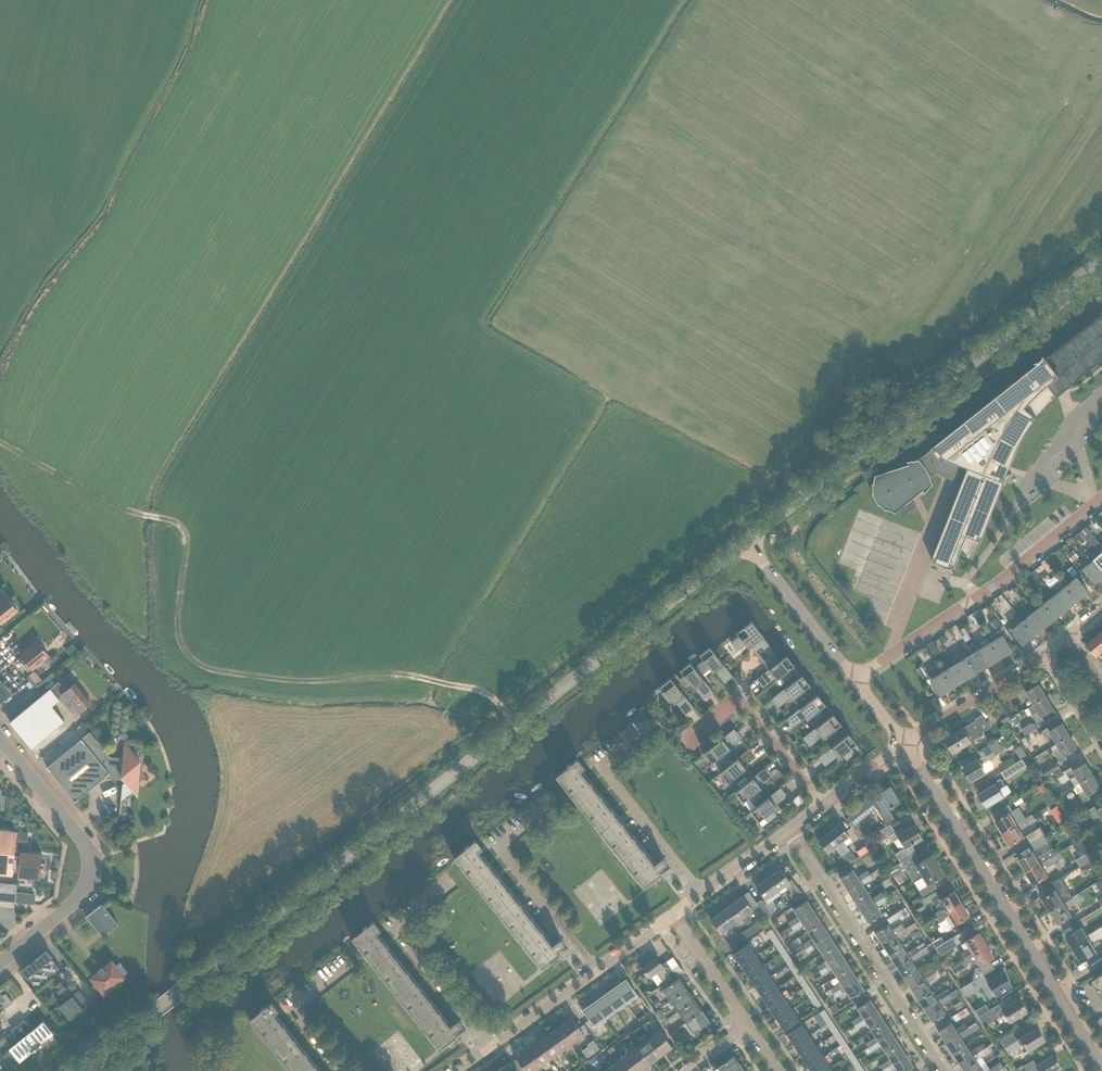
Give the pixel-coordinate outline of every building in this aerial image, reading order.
[(1101,362),(1101,337),(1101,335),(1101,334),(1101,314),(1101,313),(1045,358),(1044,357),(1045,355),(1044,355),(1040,361),(1036,362),(1037,362),(1038,363),(932,448),(933,448),(919,459),(919,460),(908,462),(909,462),(910,464),(877,475),(876,475),(874,484),(873,484),(873,493),(879,505),(887,510),(887,511),(897,513),(899,510),(902,514),(916,507),(912,499),(917,495),(924,490),(925,493),(932,485),(933,485),(933,486),(934,485),(930,476),(941,470),(944,472),(964,480),(932,560),(947,566),(946,567),(945,568),(949,568),(952,569),(954,572),(954,571),(953,570),(960,556),(974,561),(1000,494),(1005,481),(1006,482),(1007,483),(1007,479),(1007,477),(1008,475),(1011,473),(1011,472),(1009,473),(1011,467),(1016,454),(1019,447),(1022,441),(1025,435),(1029,429),(1033,423),(1038,417),(1042,412),(1047,407),(1052,402),(1059,397),(1064,393),(1070,388),(1101,362)] [(1101,568),(1101,546),(1086,527),(1080,532),(1092,546),(1093,545),(1101,554),(1095,560),(1101,568)] [(1078,557),(1073,550),(1067,555),(1073,562),(1078,557)] [(1101,576),(1101,568),(1095,560),(1084,569),(1095,582),(1101,576)] [(1078,573),(1072,566),(1068,570),(1073,577),(1078,573)] [(1050,578),(1046,572),(1040,576),(1045,582),(1050,578)] [(1019,580),(1023,585),(1027,582),(1023,577),(1019,580)] [(1066,587),(1077,600),(1088,591),(1077,578),(1066,587)] [(1035,590),(1041,586),(1036,580),(1030,585),(1035,590)] [(1055,595),(1066,609),(1077,600),(1066,587),(1055,595)] [(0,598),(0,622),(1,623),(17,610),(4,594),(0,598)] [(1005,599),(1002,594),(996,598),(999,603),(1005,599)] [(1045,604),(1055,618),(1066,609),(1055,595),(1045,604)] [(1045,626),(1055,618),(1045,604),(1034,613),(1045,626)] [(1009,609),(1007,605),(1000,610),(1002,614),(999,616),(1002,620),(1013,612),(1010,608),(1009,609)] [(1023,622),(1034,635),(1045,626),(1034,613),(1023,622)] [(1005,631),(996,618),(989,623),(998,636),(1005,631)] [(761,637),(763,636),(750,621),(735,633),(738,637),(731,643),(737,651),(744,644),(747,648),(752,644),(755,648),(753,650),(764,663),(775,654),(761,637)] [(1023,644),(1034,635),(1023,622),(1012,630),(1023,644)] [(964,628),(959,631),(962,636),(966,642),(971,639),(964,628)] [(1101,652),(1101,635),(1100,633),(1086,645),(1097,657),(1097,656),(1101,663),(1101,653),(1101,652)] [(944,635),(940,638),(945,648),(950,645),(944,635)] [(991,643),(1000,658),(1012,650),(1003,635),(991,643)] [(966,642),(962,636),(957,640),(960,645),(966,642)] [(44,646),(38,639),(20,654),(26,663),(23,665),(28,671),(32,669),(32,670),(49,656),(42,648),(44,646)] [(976,645),(979,650),(988,665),(1000,658),(991,643),(984,648),(980,642),(976,645)] [(709,647),(699,655),(704,660),(697,666),(703,674),(710,668),(713,672),(716,670),(725,680),(731,675),(733,677),(715,654),(709,647)] [(967,657),(976,672),(988,665),(979,650),(967,657)] [(50,657),(54,661),(59,658),(55,653),(50,657)] [(786,656),(780,660),(756,679),(756,680),(758,678),(763,685),(774,676),(776,680),(780,676),(784,681),(792,675),(788,670),(794,666),(786,656)] [(956,665),(965,680),(976,672),(967,657),(956,665)] [(714,693),(690,662),(680,670),(684,676),(679,680),(685,687),(690,684),(694,688),(697,685),(705,696),(712,691),(713,693),(714,693)] [(944,672),(953,687),(965,680),(956,665),(944,672)] [(929,676),(922,666),(918,669),(924,679),(929,676)] [(35,671),(29,675),(26,677),(34,687),(37,685),(35,683),(41,679),(35,671)] [(58,679),(52,672),(44,679),(49,686),(58,679)] [(941,694),(953,687),(944,672),(932,680),(941,694)] [(809,686),(802,676),(771,699),(772,699),(774,698),(779,704),(789,696),(792,699),(796,696),(798,699),(806,692),(804,690),(809,686)] [(693,708),(670,678),(660,686),(664,692),(662,694),(668,702),(670,700),(673,704),(677,701),(685,712),(692,707),(693,709),(693,708)] [(0,682),(0,702),(10,694),(0,682)] [(66,691),(58,682),(10,722),(32,749),(64,722),(52,707),(60,700),(58,699),(63,695),(77,714),(92,702),(76,683),(66,691)] [(1029,696),(1034,704),(1046,697),(1039,684),(1027,691),(1025,688),(1019,692),(1023,700),(1029,696)] [(817,695),(787,719),(789,717),(794,724),(805,715),(807,719),(812,715),(815,720),(823,714),(819,709),(825,705),(817,695)] [(1046,697),(1034,704),(1039,712),(1032,715),(1037,723),(1043,719),(1042,717),(1054,709),(1046,697)] [(1011,710),(1005,700),(1000,704),(1006,714),(1011,710)] [(647,709),(642,713),(649,721),(653,718),(647,709)] [(840,724),(832,714),(802,738),(803,739),(805,737),(810,743),(820,735),(823,738),(827,735),(829,738),(837,731),(835,729),(840,724)] [(983,732),(990,728),(982,715),(975,719),(976,720),(963,728),(945,739),(954,753),(961,748),(985,734),(983,732)] [(1018,732),(1024,729),(1018,719),(1021,717),(1020,715),(1011,720),(1018,732)] [(1036,728),(1033,723),(1028,727),(1031,732),(1036,728)] [(1053,736),(1057,743),(1070,736),(1062,723),(1050,730),(1048,728),(1042,731),(1047,739),(1053,736)] [(717,758),(725,768),(732,762),(725,752),(729,749),(726,746),(737,737),(732,731),(734,729),(733,729),(704,753),(711,763),(717,758)] [(856,744),(848,734),(818,758),(820,757),(825,763),(836,755),(838,758),(843,755),(846,760),(854,753),(850,748),(856,744)] [(1024,734),(1020,737),(1027,747),(1030,745),(1024,734)] [(1070,736),(1057,743),(1062,751),(1056,755),(1060,763),(1067,759),(1065,756),(1077,749),(1070,736)] [(88,747),(81,739),(47,767),(75,802),(107,775),(121,777),(133,791),(137,790),(138,781),(144,776),(139,770),(140,761),(128,747),(124,748),(123,759),(111,758),(97,740),(88,747)] [(979,759),(963,768),(971,781),(987,772),(982,764),(996,756),(1004,751),(997,739),(989,744),(978,751),(982,757),(979,759)] [(732,762),(725,768),(720,772),(728,782),(733,778),(737,782),(745,776),(741,771),(745,768),(743,765),(753,756),(748,750),(750,749),(750,748),(732,762)] [(694,762),(697,767),(705,762),(701,757),(694,762)] [(579,771),(584,767),(577,759),(556,776),(643,886),(660,873),(657,871),(666,863),(662,858),(654,865),(579,771)] [(1027,766),(1023,760),(1002,772),(1006,779),(1027,766)] [(1060,769),(1057,762),(1041,772),(1045,778),(1060,769)] [(1076,775),(1081,783),(1093,775),(1086,763),(1073,770),(1072,767),(1065,771),(1070,779),(1076,775)] [(758,785),(769,776),(764,770),(766,768),(765,768),(735,792),(743,802),(749,797),(753,802),(761,796),(757,791),(761,788),(758,785)] [(1065,775),(1062,770),(1055,774),(1058,778),(1065,775)] [(1093,775),(1081,783),(1085,790),(1079,794),(1084,802),(1090,798),(1088,795),(1101,788),(1093,775)] [(1000,789),(1005,786),(1001,779),(995,782),(996,784),(979,794),(987,807),(1004,797),(1000,789)] [(1038,787),(1042,794),(1048,790),(1044,784),(1038,787)] [(774,804),(784,796),(779,789),(781,788),(781,787),(751,811),(759,821),(764,817),(768,822),(776,815),(772,811),(776,807),(774,804)] [(851,826),(857,833),(861,838),(868,834),(858,820),(876,807),(886,825),(895,819),(889,808),(899,802),(890,787),(883,791),(882,788),(877,791),(855,809),(856,811),(846,819),(848,823),(851,827),(851,826)] [(1083,805),(1079,798),(1071,803),(1076,810),(1083,805)] [(1026,819),(1025,818),(1019,807),(1013,811),(1009,805),(998,812),(1002,817),(996,821),(1003,833),(1026,819)] [(1050,810),(1053,815),(1061,811),(1057,806),(1050,810)] [(1101,818),(1101,806),(1097,809),(1095,806),(1089,810),(1093,818),(1100,814),(1101,818)] [(1032,814),(1025,818),(1026,819),(1003,833),(1011,846),(1024,837),(1020,830),(1030,825),(1029,824),(1036,820),(1033,815),(1032,814)] [(1064,826),(1068,832),(1073,829),(1069,822),(1064,826)] [(850,838),(857,833),(851,826),(851,827),(848,823),(842,828),(839,824),(829,832),(846,853),(850,850),(845,844),(842,841),(849,836),(850,838)] [(895,831),(889,835),(892,841),(898,837),(905,848),(896,854),(900,862),(916,852),(911,845),(921,838),(913,825),(904,831),(902,827),(895,831)] [(1044,826),(1040,828),(1040,827),(1026,836),(1031,843),(1048,832),(1044,826)] [(17,832),(0,830),(0,874),(13,876),(13,871),(18,871),(18,876),(40,879),(41,870),(44,871),(44,863),(42,863),(42,855),(20,852),(20,854),(15,854),(17,832)] [(752,836),(757,841),(762,837),(758,831),(752,836)] [(17,844),(24,845),(25,836),(28,836),(28,833),(18,832),(17,844)] [(848,864),(852,861),(847,854),(846,853),(829,832),(818,840),(827,852),(834,848),(842,857),(848,864)] [(1021,849),(1026,856),(1033,852),(1034,852),(1051,842),(1046,834),(1021,849)] [(876,836),(865,844),(869,849),(880,842),(876,836)] [(482,848),(475,840),(454,857),(541,967),(558,954),(555,950),(564,944),(560,939),(552,946),(477,852),(482,848)] [(868,851),(865,846),(856,851),(859,856),(868,851)] [(1019,860),(1027,872),(1050,858),(1047,854),(1041,857),(1042,859),(1039,861),(1034,852),(1033,852),(1026,856),(1019,860)] [(1080,867),(1092,859),(1088,853),(1076,860),(1080,867)] [(1050,858),(1027,872),(1034,884),(1048,876),(1044,870),(1060,860),(1056,854),(1050,858)] [(932,855),(909,869),(924,894),(935,887),(932,882),(944,875),(932,855)] [(1095,865),(1092,859),(1080,867),(1083,873),(1095,865)] [(891,879),(907,869),(903,862),(887,871),(891,879)] [(840,878),(847,889),(870,875),(875,871),(872,867),(867,871),(867,870),(857,876),(852,870),(840,878)] [(768,878),(778,891),(784,886),(787,889),(788,889),(791,893),(789,894),(795,902),(803,895),(792,879),(789,881),(781,869),(768,878)] [(847,889),(854,900),(867,892),(862,885),(873,879),(870,875),(847,889)] [(763,901),(771,914),(775,910),(774,905),(775,905),(772,901),(780,895),(777,891),(778,891),(768,878),(756,887),(765,899),(763,901)] [(1042,898),(1050,911),(1071,898),(1068,893),(1064,895),(1065,897),(1061,899),(1056,890),(1042,898)] [(935,913),(938,918),(961,904),(954,891),(940,900),(945,909),(942,911),(941,910),(935,913)] [(772,915),(771,914),(763,901),(761,899),(756,903),(749,892),(731,904),(741,918),(745,923),(746,924),(750,920),(746,915),(759,906),(767,918),(772,915)] [(854,900),(861,911),(884,897),(881,892),(871,899),(867,892),(854,900)] [(1071,898),(1050,911),(1058,924),(1071,916),(1067,909),(1083,900),(1079,894),(1071,898)] [(884,897),(861,911),(868,922),(875,918),(877,922),(888,916),(886,912),(881,914),(877,907),(879,906),(887,901),(884,897)] [(788,922),(791,927),(813,912),(806,901),(793,909),(798,916),(788,922)] [(915,914),(924,909),(921,903),(912,909),(915,914)] [(102,904),(86,917),(87,917),(103,937),(119,925),(102,904)] [(721,911),(731,926),(738,921),(741,926),(745,923),(741,918),(731,904),(721,911)] [(961,904),(938,918),(941,922),(947,919),(946,917),(949,915),(955,924),(969,916),(961,904)] [(731,926),(721,911),(710,919),(720,933),(731,926)] [(902,916),(899,911),(887,919),(890,923),(902,916)] [(794,931),(804,925),(808,931),(820,923),(813,912),(791,927),(794,931)] [(780,925),(777,919),(772,922),(776,928),(780,925)] [(749,928),(753,934),(764,926),(760,920),(749,928)] [(375,933),(380,929),(373,921),(352,938),(439,1048),(456,1035),(453,1032),(462,1025),(458,1020),(450,1027),(375,933)] [(815,942),(828,934),(820,923),(808,931),(815,942)] [(882,943),(889,955),(902,946),(897,940),(917,927),(915,923),(905,929),(882,943)] [(875,932),(882,943),(905,929),(902,924),(891,930),(887,924),(875,932)] [(1095,930),(1098,934),(1073,949),(1081,962),(1097,952),(1092,944),(1101,938),(1101,926),(1095,930)] [(1098,934),(1095,930),(1086,935),(1081,927),(1066,936),(1073,949),(1098,934)] [(743,941),(753,934),(749,928),(739,936),(743,941)] [(766,933),(773,943),(779,940),(772,929),(766,933)] [(963,958),(986,945),(979,932),(965,941),(970,950),(967,952),(966,950),(960,954),(963,958)] [(811,945),(805,949),(808,953),(814,949),(818,947),(822,953),(835,945),(828,934),(815,942),(815,943),(811,945)] [(732,949),(743,941),(739,936),(728,944),(732,949)] [(935,948),(944,942),(940,937),(931,942),(935,948)] [(944,942),(935,948),(940,956),(957,945),(952,937),(944,942)] [(779,940),(773,943),(780,954),(786,950),(779,940)] [(802,944),(805,949),(811,945),(808,940),(802,944)] [(741,965),(755,955),(748,944),(733,954),(741,965)] [(819,971),(842,956),(835,945),(822,953),(826,960),(823,963),(823,962),(816,967),(819,971)] [(994,957),(986,945),(963,958),(963,959),(950,967),(955,974),(967,966),(968,961),(979,964),(980,965),(994,957)] [(889,955),(896,966),(919,951),(916,947),(906,953),(902,946),(889,955)] [(896,966),(903,977),(916,968),(912,963),(929,951),(926,946),(919,951),(896,966)] [(786,950),(780,954),(787,965),(793,961),(786,950)] [(46,952),(22,971),(36,988),(60,969),(46,952)] [(748,976),(762,966),(755,955),(741,965),(748,976)] [(836,975),(849,967),(842,956),(819,971),(822,975),(828,971),(832,969),(836,975)] [(664,984),(676,975),(667,962),(662,965),(656,957),(643,967),(650,976),(655,972),(664,984)] [(787,965),(794,976),(800,972),(793,961),(787,965)] [(978,969),(978,972),(980,976),(994,968),(990,961),(978,969)] [(93,978),(96,982),(91,986),(96,993),(101,989),(104,992),(123,977),(112,963),(93,978)] [(755,986),(773,975),(770,970),(766,972),(762,966),(748,976),(755,986)] [(830,989),(833,993),(856,978),(849,967),(836,975),(841,982),(830,989)] [(930,968),(920,975),(916,968),(903,977),(910,988),(934,973),(930,968)] [(802,986),(807,983),(800,972),(794,976),(802,986)] [(936,977),(934,973),(910,988),(917,999),(930,990),(926,984),(936,977)] [(995,995),(1011,986),(1003,973),(989,981),(985,974),(976,979),(961,988),(966,996),(981,987),(988,999),(995,995)] [(762,997),(777,988),(772,981),(776,979),(773,975),(755,986),(762,997)] [(670,1001),(686,989),(678,978),(663,990),(670,1001)] [(836,997),(846,991),(851,998),(863,990),(856,978),(833,993),(836,997)] [(615,987),(626,1003),(637,995),(626,979),(615,987)] [(809,997),(814,994),(807,983),(802,986),(809,997)] [(70,1020),(77,1015),(78,1016),(85,1011),(82,1008),(89,1003),(79,990),(70,997),(68,994),(70,992),(64,986),(57,991),(66,1001),(59,1007),(70,1020)] [(604,995),(615,1010),(626,1003),(615,987),(604,995)] [(769,1008),(784,998),(790,994),(786,990),(780,993),(777,988),(762,997),(769,1008)] [(678,1011),(694,1000),(686,989),(670,1001),(678,1011)] [(917,999),(924,1010),(947,995),(944,990),(934,997),(930,990),(917,999)] [(6,1008),(13,1002),(5,993),(2,996),(0,993),(0,1001),(6,1008)] [(822,1005),(814,994),(809,997),(816,1009),(822,1005)] [(949,994),(947,995),(924,1010),(932,1021),(944,1013),(940,1006),(950,999),(952,998),(949,994)] [(593,1002),(605,1018),(615,1010),(604,995),(593,1002)] [(1019,999),(1016,1000),(1015,998),(1013,999),(1011,995),(999,1002),(1000,1003),(978,1016),(984,1026),(1005,1014),(1009,1022),(1027,1011),(1019,999)] [(661,1004),(657,998),(652,1001),(657,1008),(661,1004)] [(776,1019),(791,1009),(784,998),(769,1008),(776,1019)] [(854,1025),(877,1011),(870,999),(857,1007),(861,1015),(851,1021),(854,1025)] [(953,1005),(956,1010),(966,1004),(963,999),(953,1005)] [(686,1022),(701,1011),(694,1000),(678,1011),(686,1022)] [(271,1002),(250,1019),(291,1070),(319,1070),(273,1014),(278,1010),(271,1002)] [(594,1026),(605,1018),(593,1002),(582,1010),(594,1026)] [(839,1010),(835,1004),(829,1008),(833,1014),(839,1010)] [(55,1016),(61,1014),(59,1007),(52,1009),(55,1016)] [(969,1013),(966,1008),(953,1016),(956,1021),(969,1013)] [(663,1015),(659,1009),(654,1012),(659,1019),(663,1015)] [(798,1020),(791,1009),(776,1019),(784,1030),(798,1020)] [(819,1013),(826,1024),(832,1020),(824,1009),(819,1013)] [(709,1022),(701,1011),(686,1022),(693,1033),(709,1022)] [(884,1022),(877,1011),(854,1025),(857,1029),(867,1023),(871,1030),(884,1022)] [(560,1026),(573,1043),(584,1035),(572,1018),(560,1026)] [(18,1025),(38,1049),(41,1047),(43,1042),(53,1034),(43,1022),(32,1031),(23,1020),(18,1025)] [(671,1026),(667,1020),(662,1023),(667,1029),(671,1026)] [(826,1024),(833,1035),(839,1031),(832,1020),(826,1024)] [(968,1027),(945,1042),(952,1053),(965,1045),(961,1038),(979,1026),(976,1021),(968,1026),(968,1027)] [(651,1030),(646,1022),(641,1026),(646,1033),(651,1030)] [(891,1033),(884,1022),(871,1030),(875,1036),(865,1043),(868,1047),(891,1033)] [(968,1027),(968,1026),(965,1022),(955,1029),(951,1022),(938,1031),(945,1042),(968,1027)] [(36,1051),(38,1049),(18,1025),(12,1029),(21,1040),(10,1049),(20,1061),(29,1053),(36,1051)] [(794,1045),(808,1036),(801,1025),(787,1034),(794,1045)] [(561,1051),(573,1043),(560,1026),(549,1034),(561,1051)] [(643,1032),(639,1026),(634,1030),(638,1036),(643,1032)] [(1028,1050),(1044,1040),(1037,1028),(1016,1040),(1012,1034),(1001,1041),(1009,1053),(1020,1046),(1024,1044),(1028,1050)] [(648,1039),(661,1056),(672,1047),(659,1030),(648,1039)] [(683,1038),(678,1031),(672,1036),(677,1043),(683,1038)] [(833,1035),(840,1046),(846,1042),(839,1031),(833,1035)] [(898,1044),(891,1033),(868,1047),(871,1051),(871,1052),(881,1045),(885,1052),(898,1044)] [(550,1059),(561,1051),(549,1034),(538,1041),(550,1059)] [(633,1042),(634,1041),(629,1035),(622,1040),(625,1044),(631,1039),(633,1042)] [(801,1056),(816,1046),(808,1036),(794,1045),(801,1056)] [(650,1064),(661,1056),(648,1039),(637,1047),(650,1064)] [(589,1046),(594,1053),(600,1049),(594,1040),(588,1045),(589,1046)] [(539,1066),(550,1059),(538,1041),(527,1049),(539,1066)] [(847,1056),(853,1053),(846,1042),(840,1046),(844,1052),(840,1055),(843,1060),(848,1057),(847,1056)] [(964,1070),(973,1070),(979,1067),(985,1063),(981,1056),(993,1048),(990,1043),(982,1049),(959,1064),(964,1070)] [(905,1055),(898,1044),(885,1052),(890,1059),(880,1065),(883,1069),(905,1055)] [(965,1045),(952,1053),(959,1064),(982,1049),(979,1045),(969,1051),(965,1045)] [(808,1067),(823,1057),(816,1046),(801,1056),(808,1067)] [(650,1064),(637,1047),(626,1055),(638,1070),(640,1070),(650,1064)] [(539,1066),(527,1049),(516,1057),(525,1070),(533,1070),(539,1066)] [(594,1056),(600,1064),(606,1060),(600,1051),(594,1056)] [(860,1064),(853,1053),(847,1056),(848,1057),(854,1067),(860,1064)] [(626,1055),(616,1063),(621,1070),(638,1070),(626,1055)] [(830,1068),(826,1062),(830,1060),(827,1055),(823,1057),(808,1067),(811,1070),(825,1070),(830,1068)] [(905,1055),(883,1069),(884,1070),(890,1070),(896,1068),(898,1070),(905,1070),(913,1066),(905,1055)] [(1060,1067),(1053,1055),(1037,1065),(1034,1060),(1024,1066),(1027,1070),(1036,1070),(1039,1070),(1040,1070),(1053,1070),(1060,1067)] [(741,1067),(734,1056),(718,1067),(720,1070),(736,1070),(741,1067)] [(973,1070),(997,1070),(1004,1067),(1004,1066),(1001,1061),(989,1069),(985,1063),(979,1067),(973,1070)]
